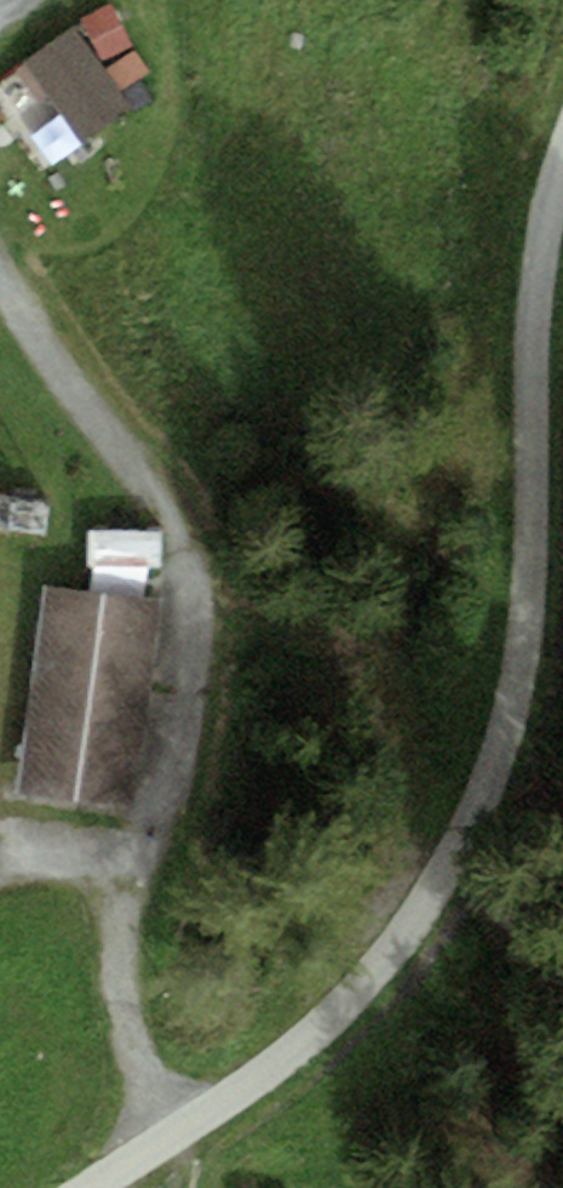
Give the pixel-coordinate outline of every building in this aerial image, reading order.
[(109,6),(80,22),(103,61),(129,48),(109,6)] [(74,30),(16,71),(39,107),(48,100),(88,145),(132,113),(74,30)] [(162,596),(46,584),(19,785),(129,800),(162,596)]
